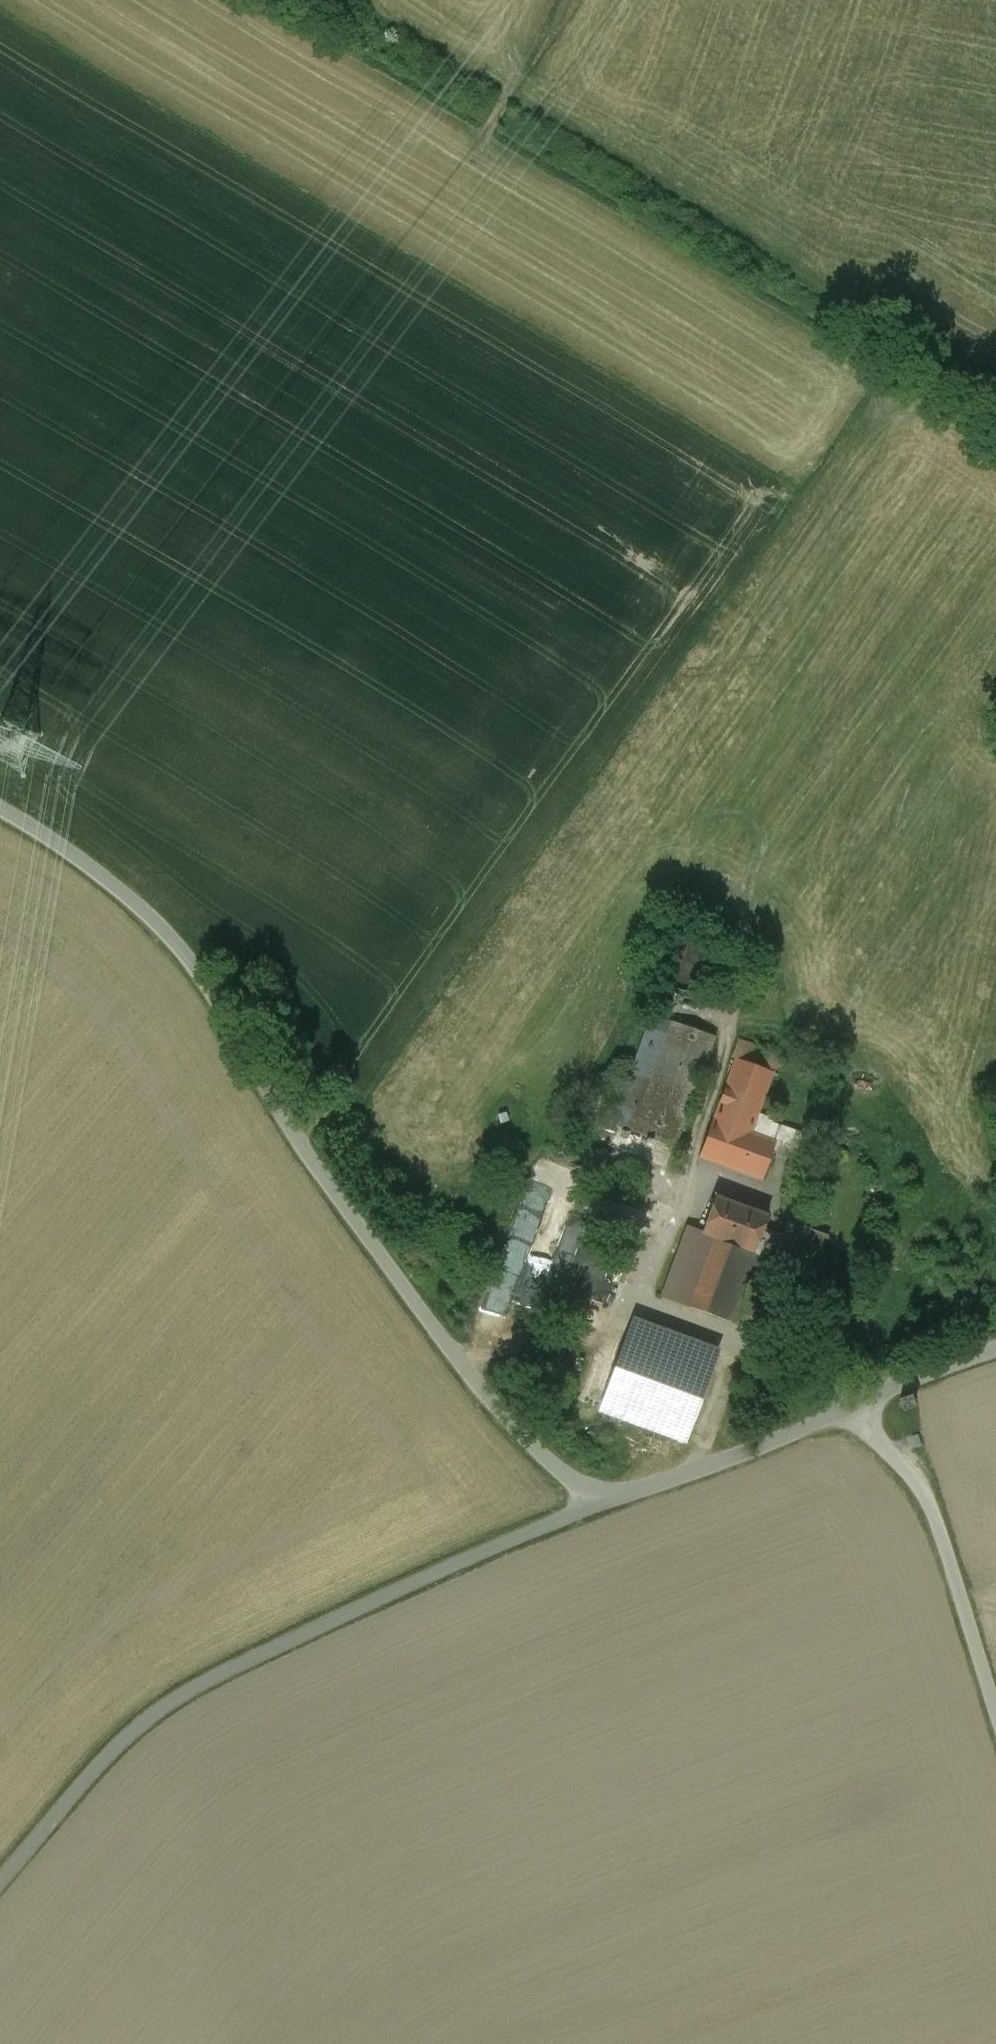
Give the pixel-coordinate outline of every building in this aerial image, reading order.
[(717,971),(719,960),(716,948),(709,938),(699,932),(687,930),(676,932),(666,939),(659,949),(657,961),(660,973),(667,982),(677,989),(689,991),(700,988),(710,981),(717,971)] [(653,1015),(613,1124),(632,1131),(672,1022),(653,1015)] [(672,1022),(632,1131),(674,1146),(713,1037),(672,1022)] [(783,1057),(739,1041),(732,1058),(735,1059),(772,1073),(777,1074),(783,1057)] [(735,1059),(700,1156),(762,1178),(772,1150),(781,1127),(776,1125),(756,1118),(772,1073),(735,1059)] [(871,1083),(855,1082),(855,1090),(871,1090),(871,1083)] [(800,1134),(781,1127),(772,1150),(792,1157),(800,1134)] [(767,1215),(715,1196),(702,1232),(688,1227),(662,1297),(728,1321),(753,1253),(758,1254),(763,1241),(778,1246),(773,1260),(789,1266),(791,1261),(815,1270),(828,1236),(787,1221),(782,1235),(763,1228),(767,1215)] [(715,1355),(635,1326),(603,1410),(684,1439),(715,1355)] [(910,1396),(900,1399),(903,1409),(913,1406),(910,1396)]
